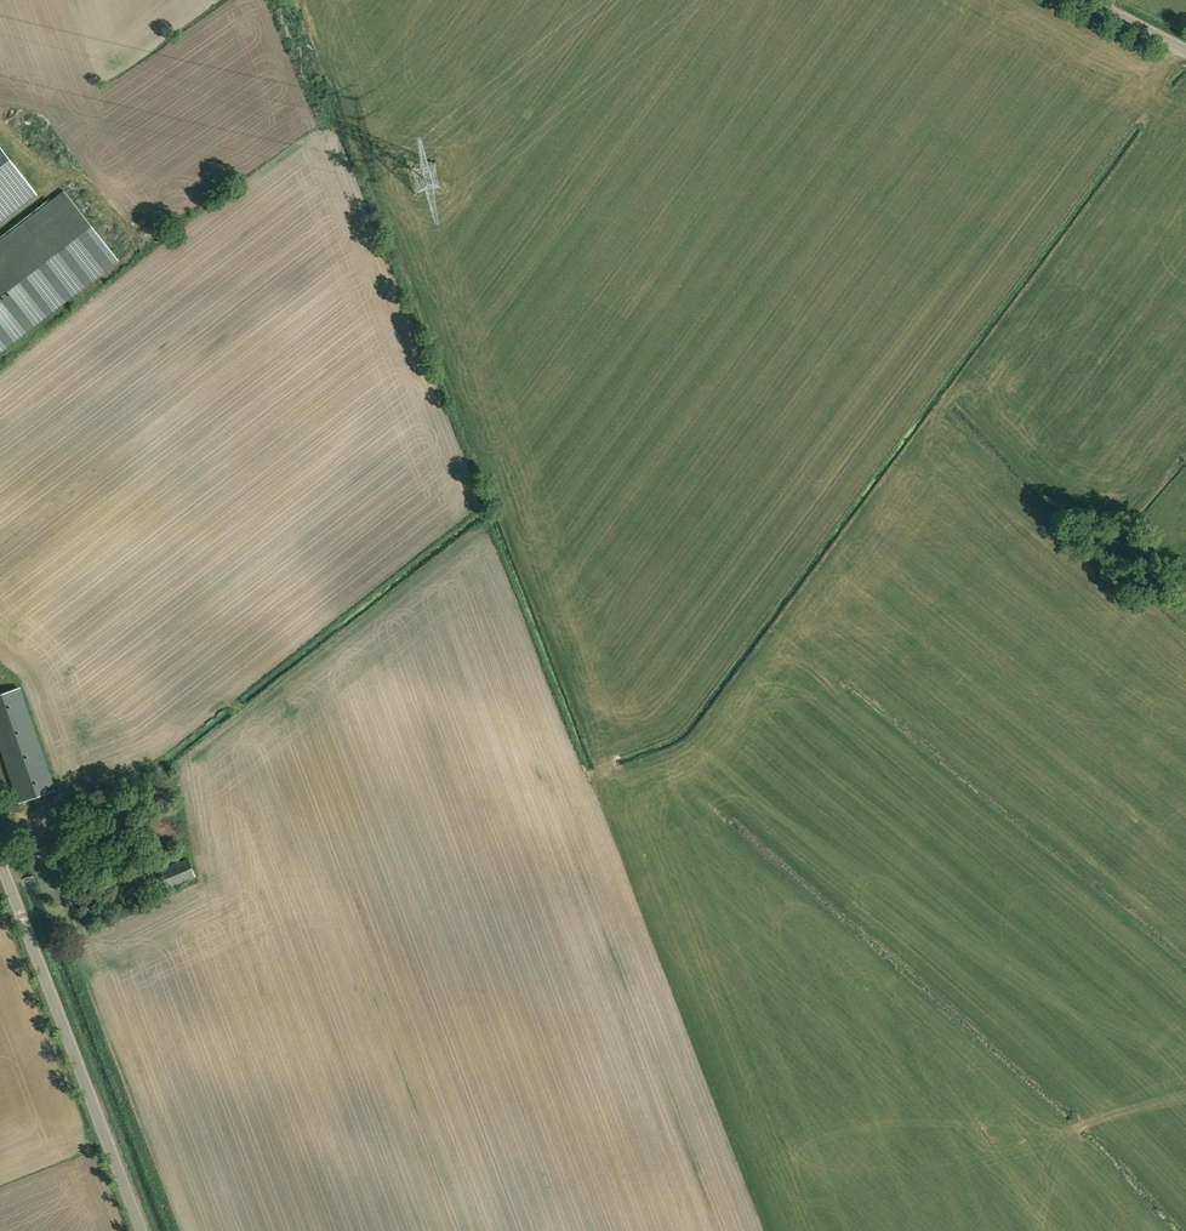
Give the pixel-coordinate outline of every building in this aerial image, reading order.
[(32,196),(0,155),(0,221),(32,196)] [(63,189),(0,238),(0,350),(118,259),(63,189)] [(86,779),(50,678),(20,691),(56,792),(86,779)] [(188,858),(161,869),(160,869),(169,887),(195,876),(188,858)]
